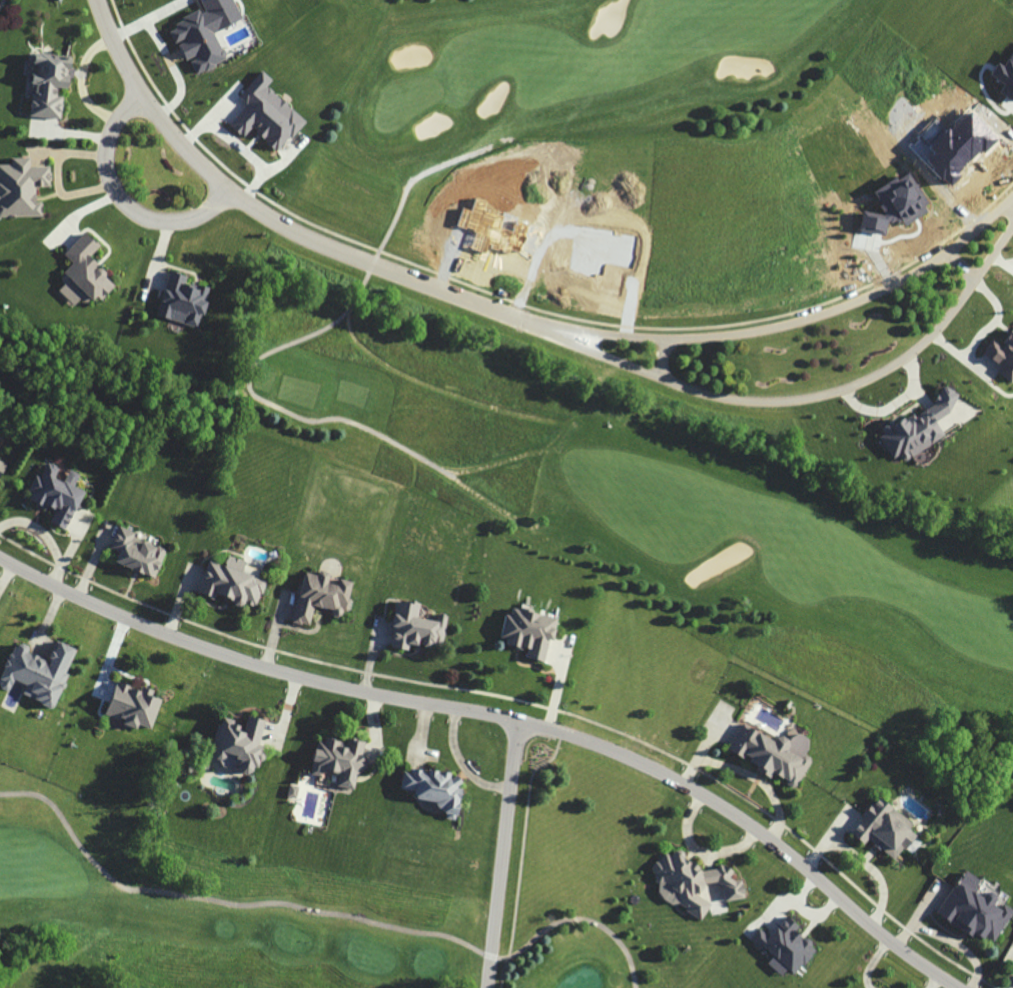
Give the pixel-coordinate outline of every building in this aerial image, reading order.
[(205,9),(200,0),(232,0),(241,18),(213,34),(226,59),(196,75),(169,31),(205,9)] [(30,116),(60,119),(63,97),(56,96),(57,89),(59,89),(59,88),(68,89),(71,55),(30,51),(29,60),(25,60),(24,73),(28,74),(26,96),(32,97),(30,116)] [(1003,66),(1012,53),(1012,102),(998,92),(1004,84),(990,74),(997,62),(1003,66)] [(238,96),(261,70),(271,80),(266,87),(304,121),(275,150),(250,127),(241,136),(229,123),(246,103),(238,96)] [(43,216),(0,217),(0,163),(9,163),(9,158),(11,158),(11,157),(30,157),(30,166),(50,165),(50,171),(51,171),(51,180),(50,181),(50,186),(36,186),(36,201),(42,201),(42,204),(43,204),(43,212),(43,216)] [(862,210),(884,214),(872,193),(908,173),(930,208),(905,225),(899,219),(886,222),(884,234),(858,229),(862,210)] [(83,231),(90,238),(92,237),(100,245),(89,256),(97,263),(94,266),(96,268),(100,268),(104,271),(105,275),(114,284),(100,298),(99,297),(98,299),(95,296),(92,299),(91,298),(87,302),(81,302),(79,300),(72,308),(66,302),(67,301),(56,291),(62,285),(59,282),(59,278),(64,273),(62,272),(72,262),(66,257),(65,258),(61,254),(83,231)] [(169,269),(179,272),(179,274),(185,276),(183,284),(190,286),(190,285),(196,286),(197,284),(209,288),(205,300),(206,301),(205,305),(208,306),(206,312),(204,311),(203,315),(201,315),(197,328),(196,328),(195,329),(160,318),(160,317),(155,316),(159,302),(158,302),(161,291),(162,292),(169,269)] [(1012,380),(1012,328),(999,345),(992,338),(981,352),(1001,368),(997,372),(1010,383),(1012,380)] [(981,411),(959,398),(949,382),(941,387),(931,405),(914,416),(909,412),(884,428),(878,437),(892,459),(898,455),(902,462),(941,437),(945,431),(960,422),(962,423),(981,411)] [(107,560),(154,577),(166,546),(118,528),(107,560)] [(207,559),(196,592),(254,610),(267,569),(225,556),(222,564),(207,559)] [(301,570),(289,622),(308,626),(312,607),(345,614),(352,581),(301,570)] [(439,651),(446,613),(418,609),(419,603),(394,599),(387,643),(439,651)] [(499,642),(527,648),(524,657),(544,661),(554,616),(507,605),(499,642)] [(75,649),(54,640),(46,657),(13,643),(0,673),(0,687),(8,691),(13,681),(24,685),(20,694),(50,707),(75,649)] [(148,729),(158,693),(111,680),(101,716),(148,729)] [(262,720),(244,715),(242,723),(218,717),(207,758),(256,771),(262,746),(256,744),(262,720)] [(793,788),(808,758),(801,755),(809,740),(793,731),(788,740),(774,733),(771,739),(743,724),(728,754),(793,788)] [(353,790),(357,771),(364,772),(368,758),(361,756),(364,745),(317,733),(307,769),(336,776),(334,785),(353,790)] [(398,794),(445,802),(442,817),(453,819),(461,775),(403,765),(398,794)] [(866,840),(891,859),(916,827),(876,796),(848,833),(862,844),(866,840)] [(699,920),(710,903),(697,895),(708,878),(721,887),(732,871),(718,862),(710,875),(673,851),(670,856),(663,851),(648,873),(678,894),(673,902),(699,920)] [(990,946),(1012,908),(1012,905),(959,873),(935,913),(990,946)] [(817,949),(785,917),(759,943),(791,975),(817,949)]
